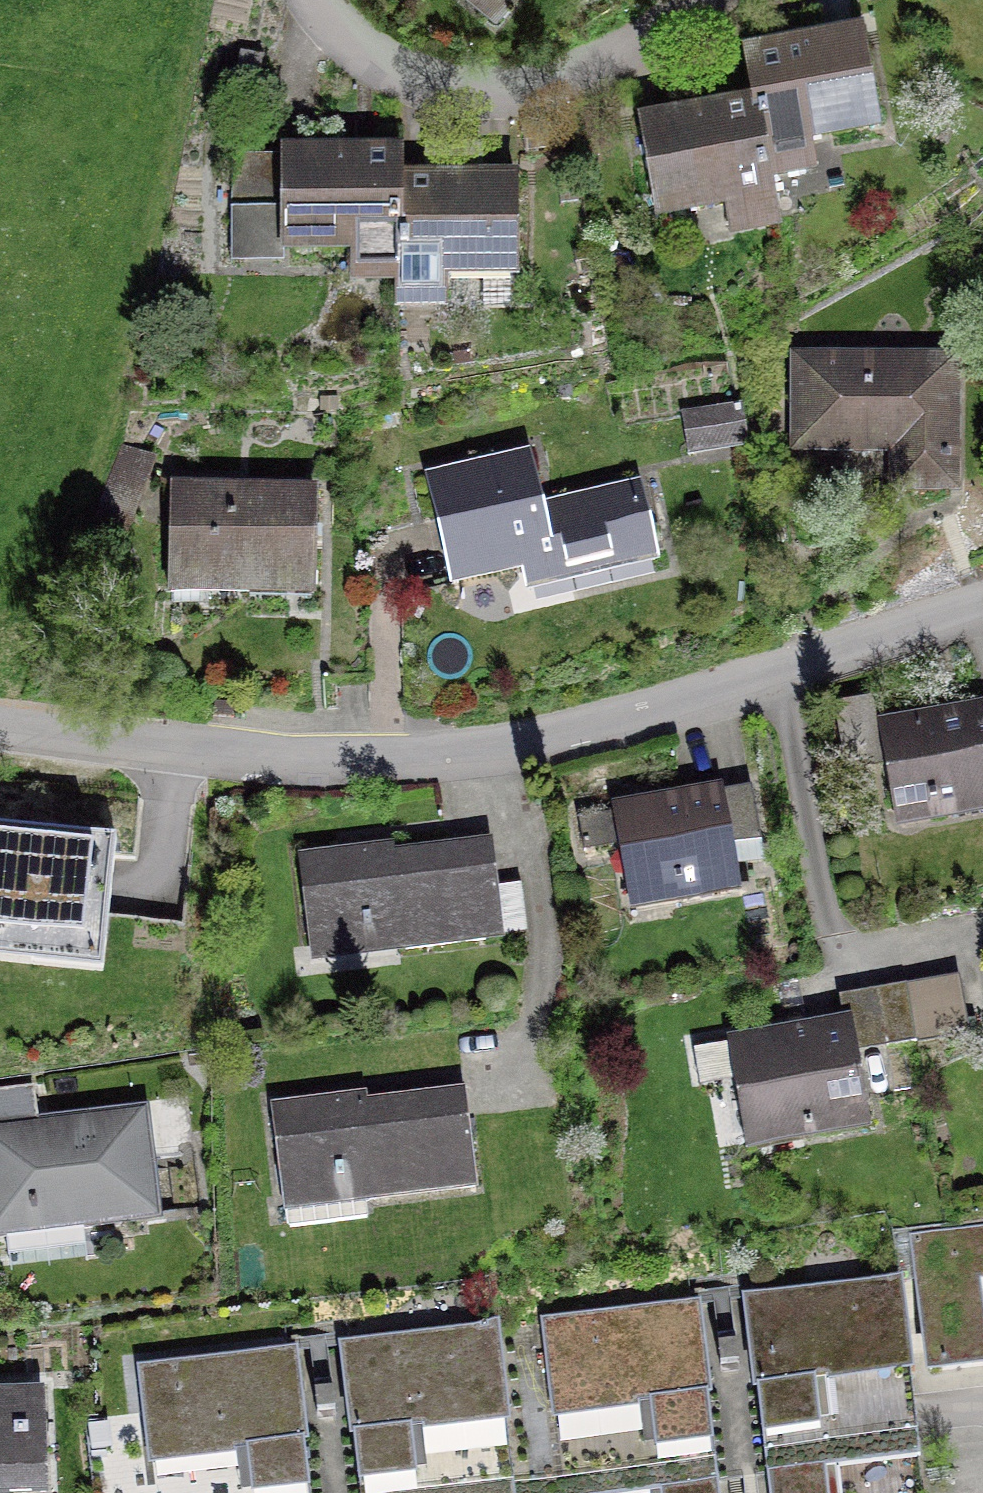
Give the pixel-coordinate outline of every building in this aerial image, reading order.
[(747,53),(756,102),(767,168),(812,160),(807,135),(877,123),(861,34),(747,53)] [(257,94),(264,58),(241,53),(234,89),(257,94)] [(756,102),(642,122),(658,212),(727,200),(732,225),(776,217),(767,168),(756,102)] [(400,155),(234,154),(234,261),(284,261),(284,246),(354,247),(354,272),(399,272),(400,179),(400,155)] [(400,178),(400,179),(399,272),(399,297),(444,297),(444,272),(516,272),(517,179),(481,178),(481,156),(428,156),(428,178),(400,178)] [(951,363),(800,363),(800,445),(899,445),(899,484),(951,484),(951,363)] [(742,405),(682,415),(689,454),(691,454),(748,445),(742,405)] [(123,446),(82,552),(108,562),(150,456),(123,446)] [(454,581),(564,555),(569,576),(654,556),(638,487),(540,510),(528,457),(430,480),(454,581)] [(239,488),(172,487),(170,580),(313,583),(316,495),(239,493),(239,488)] [(885,759),(892,805),(927,799),(930,815),(982,806),(982,709),(879,727),(879,730),(845,739),(850,765),(885,759)] [(752,786),(614,810),(614,813),(579,819),(585,850),(634,842),(641,882),(671,877),(675,896),(739,885),(732,847),(762,842),(752,786)] [(116,839),(0,827),(0,931),(106,942),(116,839)] [(396,840),(297,853),(311,961),(504,937),(492,837),(397,849),(396,840)] [(958,975),(906,984),(916,1041),(968,1033),(958,975)] [(906,984),(877,989),(886,1046),(916,1041),(906,984)] [(844,1023),(694,1049),(700,1086),(748,1078),(756,1129),(801,1122),(803,1135),(870,1123),(854,1031),(854,1029),(852,1026),(849,1024),(844,1023)] [(365,1094),(273,1105),(284,1194),(286,1194),(290,1226),(366,1217),(362,1185),(370,1184),(372,1199),(475,1186),(463,1090),(365,1102),(365,1094)] [(39,1126),(35,1094),(0,1098),(0,1131),(39,1126)] [(0,1131),(0,1231),(154,1213),(142,1114),(39,1126),(0,1131)] [(930,1371),(982,1365),(982,1331),(982,1323),(977,1278),(982,1277),(982,1229),(914,1237),(930,1371)] [(909,1366),(899,1281),(747,1298),(762,1429),(821,1422),(816,1377),(909,1366)] [(657,1440),(712,1434),(697,1304),(545,1322),(555,1409),(652,1397),(657,1440)] [(343,1345),(358,1474),(415,1468),(410,1425),(506,1415),(496,1327),(343,1345)] [(253,1488),(309,1482),(294,1351),(141,1369),(146,1410),(152,1459),(248,1448),(253,1488)] [(771,1477),(773,1492),(827,1492),(825,1472),(920,1461),(909,1366),(816,1377),(821,1422),(762,1429),(768,1478),(771,1477)] [(42,1390),(0,1391),(0,1492),(46,1491),(42,1390)] [(555,1409),(565,1492),(639,1492),(661,1490),(661,1492),(716,1492),(715,1484),(718,1484),(712,1434),(657,1440),(652,1397),(555,1409)] [(309,1482),(253,1488),(248,1448),(152,1459),(146,1410),(84,1417),(93,1492),(310,1492),(309,1482)] [(506,1415),(410,1425),(415,1468),(358,1474),(361,1492),(515,1492),(506,1415)]
